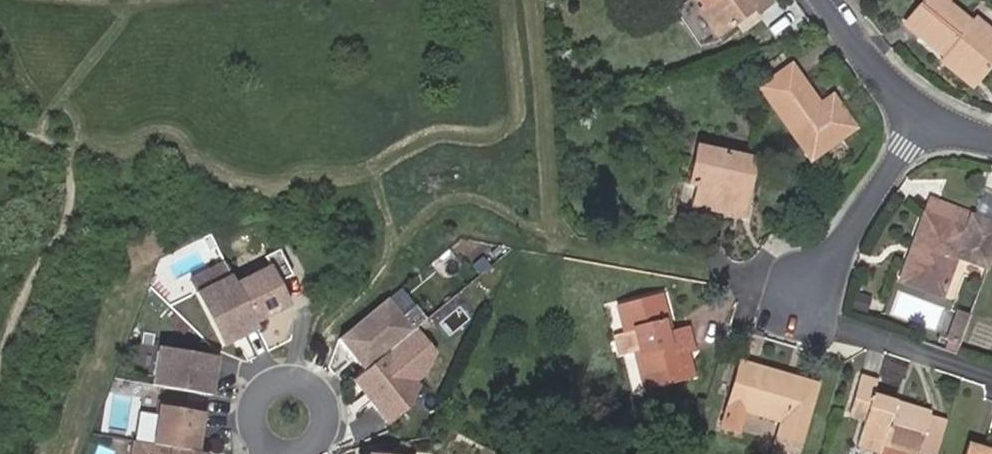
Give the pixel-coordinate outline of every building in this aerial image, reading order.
[(727,28),(766,0),(707,0),(708,3),(727,28)] [(952,51),(958,44),(986,68),(991,61),(991,22),(979,11),(974,17),(954,0),(924,0),(910,17),(952,51)] [(721,33),(727,28),(708,3),(703,6),(721,33)] [(958,44),(952,51),(950,53),(979,76),(986,68),(958,44)] [(826,104),(820,97),(792,60),(760,81),(812,151),(857,120),(839,95),(826,104)] [(833,87),(820,97),(826,104),(839,95),(833,87)] [(757,155),(700,139),(694,160),(702,162),(697,181),(700,182),(696,196),(732,205),(739,181),(748,183),(753,169),(757,155)] [(742,208),(748,183),(739,181),(732,205),(742,208)] [(935,211),(940,197),(931,193),(926,207),(935,211)] [(925,236),(909,279),(945,293),(975,219),(986,223),(988,217),(978,213),(979,210),(940,197),(935,211),(926,207),(918,233),(925,236)] [(901,276),(909,279),(925,236),(918,233),(901,276)] [(286,277),(273,251),(258,259),(264,269),(229,286),(248,324),(284,306),(273,284),(286,277)] [(248,324),(229,286),(219,266),(202,275),(208,285),(189,295),(216,349),(252,331),(248,324)] [(335,338),(361,367),(409,324),(420,314),(396,285),(335,338)] [(663,294),(653,296),(655,306),(665,304),(663,294)] [(646,383),(696,372),(690,347),(696,346),(689,316),(669,321),(665,304),(655,306),(653,296),(620,303),(626,329),(614,331),(619,353),(638,349),(646,383)] [(409,324),(361,367),(350,376),(386,417),(407,400),(397,388),(420,368),(430,346),(409,324)] [(147,387),(206,395),(211,356),(152,349),(147,387)] [(783,417),(772,452),(778,453),(795,453),(819,382),(743,357),(722,422),(741,428),(748,406),(783,417)] [(879,373),(865,369),(854,403),(867,408),(858,434),(881,441),(884,433),(919,445),(920,444),(931,409),(931,407),(875,389),(879,373)] [(193,452),(199,412),(153,406),(148,446),(193,452)] [(936,449),(947,414),(931,409),(920,444),(936,449)] [(965,453),(991,453),(991,442),(971,435),(965,453)] [(128,453),(203,453),(129,444),(128,453)]
